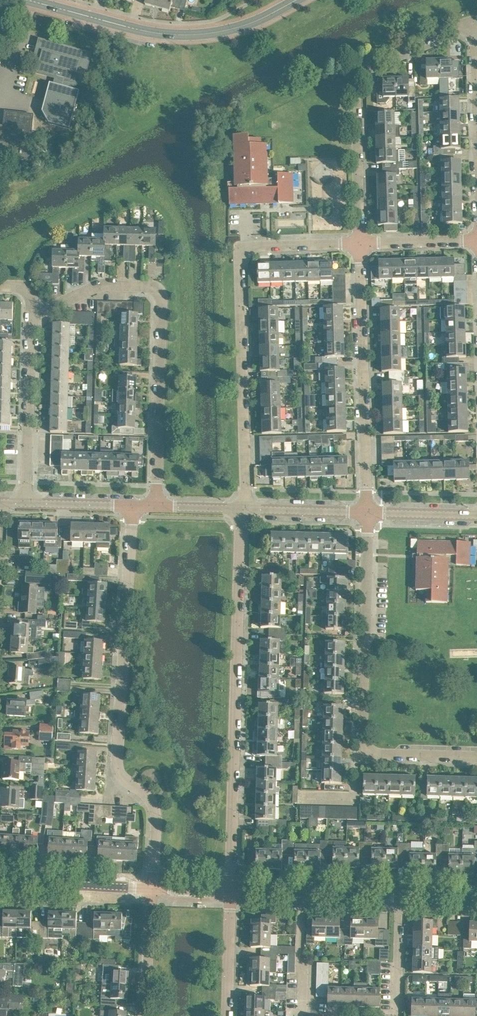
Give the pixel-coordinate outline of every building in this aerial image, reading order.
[(157,8),(170,11),(171,7),(174,8),(179,9),(180,5),(186,6),(188,0),(160,0),(157,8)] [(40,42),(32,70),(58,77),(55,85),(50,83),(42,112),(49,124),(70,129),(89,55),(40,42)] [(448,58),(439,58),(439,60),(440,79),(440,96),(449,96),(449,79),(452,79),(459,79),(459,72),(459,65),(452,65),(452,61),(452,59),(448,59),(448,58)] [(426,60),(427,69),(420,69),(421,85),(428,85),(428,80),(440,79),(439,60),(426,60)] [(396,78),(396,98),(408,98),(409,103),(415,103),(415,87),(409,87),(408,78),(404,78),(404,75),(396,75),(396,78)] [(381,84),(377,85),(377,88),(377,104),(384,103),(386,103),(390,99),(396,98),(396,78),(383,78),(383,80),(381,80),(381,84)] [(459,99),(449,99),(440,99),(440,112),(460,111),(459,99)] [(440,124),(460,124),(460,111),(440,112),(440,124)] [(395,113),(385,113),(375,113),(376,126),(395,126),(395,113)] [(1,172),(2,158),(27,160),(28,155),(32,117),(6,114),(5,128),(0,128),(0,172),(1,172)] [(440,124),(441,137),(460,136),(460,124),(440,124)] [(395,126),(376,126),(376,139),(395,138),(400,138),(400,126),(395,126)] [(265,204),(294,203),(294,202),(291,202),(290,189),(293,189),(293,173),(278,174),(278,178),(268,179),(267,145),(261,145),(261,139),(249,139),(249,135),(234,136),(234,146),(235,190),(229,190),(229,205),(260,204),(260,202),(265,202),(265,204)] [(434,149),(428,149),(428,154),(428,156),(434,156),(439,155),(454,155),(453,149),(461,149),(460,136),(441,137),(441,146),(433,147),(434,149)] [(396,150),(395,138),(376,139),(376,151),(396,150)] [(384,169),(399,169),(403,169),(403,162),(399,162),(399,150),(396,150),(376,151),(376,164),(384,163),(384,169)] [(454,155),(439,155),(439,162),(441,162),(442,174),(461,174),(461,161),(454,161),(454,155)] [(399,169),(384,169),(384,175),(377,176),(377,188),(397,188),(396,176),(400,176),(399,169)] [(462,186),(461,174),(442,174),(442,186),(462,186)] [(442,199),(462,198),(462,186),(442,186),(442,199)] [(377,201),(397,200),(397,188),(377,188),(377,201)] [(462,198),(442,199),(443,211),(462,211),(462,198)] [(397,200),(377,201),(378,213),(397,212),(397,200)] [(462,211),(443,211),(443,224),(463,223),(462,211)] [(397,212),(378,213),(378,226),(384,226),(384,230),(386,231),(398,231),(397,212)] [(111,245),(117,245),(118,229),(105,228),(104,234),(104,240),(105,240),(104,273),(104,261),(110,262),(111,245)] [(129,262),(130,229),(118,229),(117,245),(124,246),(124,262),(129,262)] [(143,229),(130,229),(129,262),(135,262),(136,246),(143,246),(143,229)] [(156,230),(143,229),(143,246),(149,246),(149,263),(155,263),(156,230)] [(104,234),(92,233),(92,240),(92,257),(92,260),(98,261),(98,273),(104,273),(105,240),(104,240),(104,234)] [(79,252),(78,285),(79,273),(84,273),(85,256),(92,257),(92,240),(79,239),(79,245),(79,252)] [(61,251),(53,251),(53,284),(59,284),(59,268),(66,268),(67,245),(61,245),(61,251)] [(79,245),(67,245),(66,268),(73,268),(72,284),(78,285),(79,252),(79,245)] [(417,260),(417,279),(429,279),(429,259),(417,260)] [(442,279),(441,259),(429,259),(429,279),(442,279)] [(454,264),(454,259),(441,259),(442,279),(454,278),(454,275),(465,275),(465,264),(454,264)] [(379,261),(379,265),(376,265),(376,267),(371,267),(371,280),(392,280),(392,260),(379,261)] [(405,280),(404,260),(392,260),(392,280),(405,280)] [(417,260),(404,260),(405,280),(405,285),(417,285),(417,279),(417,260)] [(320,282),(320,262),(307,263),(308,282),(320,282)] [(333,269),(333,262),(320,262),(320,282),(333,282),(333,281),(333,275),(345,275),(345,269),(333,269)] [(283,263),(270,264),(271,283),(283,283),(283,263)] [(295,263),(283,263),(283,283),(296,283),(295,263)] [(308,282),(307,263),(295,263),(296,283),(308,282)] [(271,283),(270,264),(258,264),(258,284),(271,283)] [(122,314),(121,314),(121,315),(121,327),(138,327),(138,321),(143,321),(143,315),(143,303),(134,303),(134,314),(128,314),(122,314)] [(1,320),(1,325),(13,326),(13,321),(13,304),(1,304),(1,320)] [(324,307),(324,317),(324,320),(344,319),(343,307),(324,307)] [(465,307),(440,308),(441,320),(446,320),(465,320),(465,307)] [(278,309),(269,309),(259,309),(259,322),(279,321),(278,309)] [(400,309),(380,309),(381,322),(400,321),(400,309)] [(324,320),(324,332),(344,332),(344,319),(324,320)] [(466,332),(465,320),(446,320),(446,333),(466,332)] [(279,321),(259,322),(259,334),(279,334),(279,321)] [(400,321),(381,322),(381,334),(401,334),(400,321)] [(69,336),(70,325),(70,324),(69,324),(53,324),(53,336),(69,336)] [(116,327),(115,339),(142,340),(142,334),(138,334),(138,327),(121,327),(116,327)] [(324,332),(325,345),(344,344),(344,332),(324,332)] [(466,345),(466,332),(446,333),(446,345),(466,345)] [(279,334),(259,334),(260,347),(279,346),(279,334)] [(401,334),(381,334),(381,347),(401,346),(401,334)] [(53,336),(53,348),(69,348),(69,336),(53,336)] [(88,348),(85,348),(85,349),(93,349),(94,337),(89,337),(88,348)] [(115,352),(118,352),(137,353),(137,346),(142,346),(142,340),(115,339),(115,352)] [(12,342),(0,341),(0,353),(12,354),(12,342)] [(325,357),(322,357),(322,358),(323,364),(338,363),(337,357),(345,357),(344,344),(325,345),(325,357)] [(444,357),(444,364),(459,363),(459,357),(466,357),(466,345),(446,345),(447,357),(444,357)] [(279,346),(260,347),(260,359),(280,359),(279,346)] [(381,347),(382,360),(401,359),(401,346),(381,347)] [(53,348),(52,360),(69,360),(69,348),(53,348)] [(93,361),(93,349),(85,349),(85,361),(93,361)] [(120,356),(120,365),(141,366),(141,360),(137,359),(137,353),(118,352),(117,355),(120,356)] [(12,354),(0,353),(0,365),(12,366),(12,354)] [(280,359),(260,359),(259,360),(259,364),(260,365),(260,372),(268,371),(268,377),(283,377),(288,377),(287,371),(287,370),(283,371),(280,371),(280,359)] [(401,359),(382,360),(382,372),(389,372),(389,378),(408,377),(404,377),(404,371),(402,371),(401,359)] [(52,360),(52,372),(68,372),(69,360),(52,360)] [(88,361),(88,369),(93,369),(93,361),(85,361),(88,361)] [(319,382),(326,382),(345,382),(345,369),(338,369),(338,363),(319,364),(319,382)] [(467,382),(467,374),(467,369),(459,369),(459,363),(444,364),(444,371),(447,370),(447,382),(467,382)] [(12,366),(0,365),(0,378),(11,378),(12,366)] [(52,372),(52,384),(68,384),(68,372),(52,372)] [(141,378),(131,377),(120,377),(119,390),(136,391),(136,384),(141,384),(141,378)] [(261,396),(281,396),(280,384),(283,384),(283,377),(268,377),(268,384),(261,384),(261,396)] [(402,384),(409,384),(408,377),(389,378),(390,384),(382,384),(383,396),(402,396),(402,384)] [(11,378),(0,378),(0,390),(11,390),(11,378)] [(326,394),(346,394),(345,382),(326,382),(326,394)] [(447,382),(448,395),(467,394),(467,382),(447,382)] [(52,384),(52,396),(68,396),(68,384),(52,384)] [(11,390),(0,390),(0,402),(11,402),(11,390)] [(113,390),(113,402),(119,403),(140,403),(140,397),(136,397),(136,391),(119,390),(113,390)] [(346,394),(326,394),(326,407),(346,406),(346,394)] [(467,394),(448,395),(448,407),(468,407),(467,394)] [(52,396),(51,408),(67,408),(68,396),(52,396)] [(281,396),(261,396),(261,409),(281,408),(281,396)] [(403,408),(402,396),(383,396),(383,409),(403,408)] [(11,402),(0,402),(0,414),(10,414),(11,402)] [(140,403),(119,403),(119,415),(135,416),(135,409),(140,409),(140,403)] [(346,406),(326,407),(327,419),(346,419),(346,406)] [(468,419),(468,407),(448,407),(448,420),(468,419)] [(51,408),(51,420),(67,420),(67,408),(51,408)] [(262,421),(281,421),(281,408),(261,409),(262,421)] [(403,421),(403,408),(383,409),(383,421),(403,421)] [(10,414),(0,414),(0,426),(10,426),(10,414)] [(135,422),(135,416),(119,415),(118,423),(115,423),(112,426),(112,434),(134,435),(134,429),(139,429),(140,423),(135,422)] [(327,419),(327,432),(347,431),(346,419),(327,419)] [(449,432),(468,432),(468,419),(448,420),(449,432)] [(51,420),(51,432),(67,433),(67,420),(51,420)] [(432,420),(427,420),(428,433),(432,433),(436,432),(436,427),(432,427),(432,420)] [(262,434),(282,433),(281,421),(262,421),(262,434)] [(403,433),(403,421),(383,421),(384,434),(403,433)] [(100,455),(100,472),(107,472),(107,476),(113,476),(113,455),(113,450),(101,450),(100,455)] [(260,460),(260,466),(265,466),(266,477),(273,476),(273,479),(285,478),(285,453),(273,453),(273,454),(273,459),(272,459),(260,460)] [(285,453),(285,478),(298,478),(297,458),(297,454),(285,454),(285,453)] [(62,460),(62,466),(62,475),(68,475),(68,471),(75,471),(75,454),(63,454),(62,454),(62,460)] [(75,454),(75,471),(82,471),(82,476),(87,476),(88,454),(75,454)] [(88,454),(87,476),(93,476),(93,471),(100,472),(100,455),(88,454)] [(113,455),(113,476),(118,477),(119,472),(125,472),(126,455),(113,455)] [(144,456),(139,456),(126,455),(125,472),(132,472),(132,477),(138,477),(138,466),(143,466),(144,456)] [(323,477),(322,458),(317,458),(317,455),(310,455),(310,458),(310,478),(310,480),(318,480),(318,478),(323,477)] [(335,477),(335,457),(322,458),(323,477),(335,477)] [(347,457),(337,457),(335,457),(335,477),(348,477),(347,457)] [(310,478),(310,458),(297,458),(298,478),(310,478)] [(444,481),(444,461),(432,462),(432,481),(444,481)] [(444,461),(444,481),(457,481),(456,461),(444,461)] [(469,465),(469,461),(456,461),(457,481),(470,480),(469,470),(476,470),(476,465),(469,465)] [(407,462),(395,463),(394,466),(395,482),(407,482),(407,462)] [(420,482),(419,462),(407,462),(407,482),(420,482)] [(432,481),(432,462),(419,462),(420,482),(432,481)] [(19,541),(19,548),(25,548),(32,548),(32,541),(32,523),(19,523),(19,541)] [(45,523),(32,523),(32,541),(44,541),(45,523)] [(44,541),(44,547),(61,548),(61,538),(57,538),(58,524),(45,523),(44,541)] [(85,524),(72,524),(71,542),(84,542),(85,524)] [(97,525),(85,524),(84,542),(97,543),(97,525)] [(110,549),(110,525),(97,525),(97,543),(97,548),(110,549)] [(284,533),(271,533),(271,553),(284,553),(284,533)] [(297,554),(297,533),(284,533),(284,553),(297,554)] [(309,554),(310,534),(297,533),(297,554),(309,554)] [(336,535),(335,555),(348,555),(349,535),(349,533),(340,533),(340,535),(336,535)] [(322,554),(323,534),(310,534),(309,554),(322,554)] [(336,535),(323,534),(322,554),(335,555),(336,535)] [(470,543),(470,542),(417,541),(416,590),(427,591),(426,603),(447,603),(448,565),(467,566),(468,543),(470,543)] [(62,574),(65,574),(82,575),(83,575),(84,568),(83,574),(68,574),(69,561),(63,561),(62,574)] [(95,570),(95,568),(84,568),(83,575),(90,576),(98,576),(99,576),(108,577),(108,571),(95,570)] [(25,572),(25,584),(51,586),(51,583),(52,573),(31,572),(25,572)] [(262,589),(282,590),(282,577),(262,576),(262,589)] [(327,584),(327,591),(347,591),(348,578),(320,578),(320,584),(327,584)] [(107,584),(99,584),(89,583),(89,589),(83,589),(82,596),(89,596),(106,597),(107,584)] [(19,603),(18,612),(22,612),(22,613),(32,614),(36,614),(36,607),(44,608),(44,599),(45,588),(37,588),(33,587),(24,587),(22,604),(19,603)] [(282,590),(262,589),(261,602),(282,602),(282,590)] [(347,604),(347,591),(327,591),(327,604),(347,604)] [(88,609),(106,610),(106,597),(89,596),(88,609)] [(282,602),(261,602),(261,615),(281,615),(282,602)] [(326,616),(346,617),(347,604),(327,604),(326,616)] [(94,628),(94,622),(105,623),(106,610),(88,609),(87,615),(85,615),(83,617),(83,619),(82,627),(94,628)] [(259,615),(258,623),(261,623),(261,624),(262,624),(262,627),(261,627),(261,628),(269,628),(269,634),(286,635),(286,628),(281,628),(281,615),(261,615),(259,615)] [(346,617),(326,616),(326,630),(346,630),(346,617)] [(13,625),(12,638),(28,640),(35,640),(35,633),(36,626),(44,627),(45,621),(38,620),(29,619),(29,626),(23,625),(13,625)] [(286,635),(269,634),(269,640),(260,640),(260,653),(280,654),(281,641),(285,641),(286,635)] [(11,652),(27,653),(34,654),(33,660),(38,659),(46,658),(45,651),(39,652),(34,653),(34,647),(27,647),(28,640),(12,638),(11,652)] [(86,641),(85,653),(103,655),(104,642),(86,641)] [(346,642),(325,642),(325,655),(345,656),(346,642)] [(85,653),(84,666),(102,667),(103,655),(85,653)] [(260,653),(260,666),(280,667),(280,654),(260,653)] [(325,655),(325,668),(345,668),(345,656),(325,655)] [(38,659),(39,670),(51,668),(51,665),(50,658),(46,658),(38,659)] [(102,667),(84,666),(83,679),(101,680),(102,667)] [(280,667),(260,666),(259,679),(279,679),(280,667)] [(9,684),(29,685),(30,676),(33,676),(34,670),(24,669),(10,668),(9,684)] [(345,668),(325,668),(324,681),(345,681),(345,668)] [(258,688),(258,699),(270,699),(273,699),(273,698),(279,698),(279,679),(259,679),(259,688),(258,688)] [(345,681),(324,681),(324,694),(344,694),(345,681)] [(7,715),(17,716),(26,716),(26,706),(36,704),(36,700),(44,699),(44,691),(30,693),(31,700),(27,700),(19,700),(18,702),(8,701),(7,715)] [(83,695),(83,692),(77,692),(77,696),(82,696),(82,708),(99,709),(100,696),(83,695)] [(279,705),(283,705),(283,698),(279,698),(273,698),(273,699),(270,699),(270,704),(259,704),(258,717),(278,718),(279,705)] [(324,706),(323,719),(344,719),(344,706),(334,706),(324,706)] [(78,720),(81,720),(99,721),(99,709),(82,708),(79,707),(77,709),(75,710),(75,717),(76,719),(78,720)] [(278,718),(258,717),(258,730),(278,730),(278,718)] [(344,719),(323,719),(323,732),(343,732),(344,719)] [(98,734),(99,721),(81,720),(80,733),(98,734)] [(40,725),(39,740),(52,741),(53,725),(40,725)] [(254,742),(254,743),(258,743),(278,743),(278,730),(258,730),(255,730),(255,739),(258,739),(257,742),(254,742)] [(5,748),(15,749),(21,749),(22,745),(29,746),(29,742),(30,733),(13,732),(13,735),(6,735),(5,748)] [(343,732),(323,732),(322,744),(343,745),(343,732)] [(254,743),(255,743),(255,751),(257,751),(257,756),(266,756),(265,762),(282,762),(282,755),(277,755),(278,743),(258,743),(254,743)] [(322,744),(322,757),(342,758),(343,745),(322,744)] [(79,752),(78,765),(96,766),(97,753),(79,752)] [(26,757),(26,763),(26,764),(32,764),(44,765),(45,763),(45,759),(32,758),(32,757),(26,757)] [(342,771),(342,758),(322,757),(322,770),(342,771)] [(26,763),(20,763),(4,762),(3,779),(19,780),(20,772),(26,772),(26,764),(26,763)] [(282,762),(265,762),(265,768),(257,768),(256,781),(276,782),(277,769),(282,769),(282,762)] [(95,779),(96,766),(78,765),(77,778),(95,779)] [(321,783),(342,784),(342,771),(322,770),(321,783)] [(377,775),(364,775),(363,795),(376,795),(377,775)] [(390,776),(377,775),(376,795),(389,796),(390,776)] [(402,776),(390,776),(389,796),(402,796),(402,776)] [(415,796),(415,776),(402,776),(402,796),(415,796)] [(427,797),(440,797),(441,777),(422,777),(421,800),(427,800),(427,797)] [(440,797),(453,797),(453,777),(441,777),(440,797)] [(466,778),(453,777),(453,797),(466,798),(466,778)] [(77,791),(84,791),(94,792),(95,779),(77,778),(77,791)] [(466,778),(466,798),(476,798),(476,778),(466,778)] [(276,782),(256,781),(256,794),(276,794),(276,782)] [(43,787),(30,786),(29,800),(42,800),(43,795),(43,787)] [(1,807),(11,808),(18,808),(19,799),(23,799),(24,791),(19,790),(2,789),(1,807)] [(276,794),(256,794),(256,807),(276,807),(276,794)] [(253,807),(252,817),(256,817),(255,820),(257,820),(257,826),(270,826),(270,820),(275,820),(276,807),(256,807),(253,807)] [(13,836),(12,854),(24,855),(25,837),(19,837),(20,829),(13,829),(13,836)] [(26,837),(25,837),(24,855),(37,856),(38,838),(32,837),(32,830),(26,830),(26,837)] [(76,833),(74,858),(87,859),(88,849),(88,841),(91,841),(92,831),(82,830),(82,833),(76,833)] [(48,831),(47,840),(50,840),(49,846),(49,856),(62,857),(63,832),(48,831)] [(74,858),(76,833),(63,832),(62,857),(74,858)] [(10,836),(0,835),(0,853),(12,854),(13,836),(10,836)] [(97,836),(97,847),(99,847),(99,850),(98,859),(111,860),(113,837),(97,836)] [(125,838),(113,837),(111,860),(124,861),(125,837),(125,838)] [(138,837),(125,837),(124,861),(137,862),(138,837)] [(289,840),(282,840),(282,850),(269,850),(269,870),(282,870),(282,855),(288,855),(289,840)] [(288,855),(295,856),(294,871),(307,871),(308,851),(307,851),(295,851),(295,841),(289,840),(288,855)] [(308,851),(307,871),(320,871),(321,863),(327,863),(327,857),(327,842),(320,841),(320,845),(308,844),(307,851),(308,851)] [(366,843),(365,858),(372,858),(371,869),(384,869),(385,849),(372,849),(372,843),(371,843),(371,841),(366,841),(366,843)] [(461,875),(474,876),(475,861),(476,861),(476,841),(475,841),(475,846),(475,848),(462,848),(462,849),(461,875)] [(327,842),(327,857),(333,857),(333,868),(346,868),(346,848),(347,842),(334,842),(327,842)] [(346,868),(359,868),(359,857),(365,858),(366,843),(359,842),(359,848),(346,848),(346,868)] [(384,869),(398,870),(398,858),(404,859),(404,844),(398,843),(397,849),(385,849),(384,869)] [(404,844),(404,859),(410,859),(410,874),(423,874),(423,854),(423,849),(411,849),(411,844),(404,844)] [(423,854),(423,874),(436,875),(436,860),(442,860),(443,845),(436,845),(436,854),(423,854)] [(450,845),(443,845),(442,860),(449,860),(448,875),(461,875),(462,849),(450,849),(450,845)] [(256,863),(256,870),(269,870),(269,850),(248,849),(248,863),(256,863)] [(3,921),(3,925),(0,925),(0,937),(17,938),(17,912),(3,911),(3,921)] [(17,912),(17,938),(25,938),(39,938),(40,926),(31,926),(31,922),(31,912),(17,912)] [(39,938),(62,939),(62,934),(62,929),(63,913),(49,912),(48,926),(40,926),(39,938)] [(77,913),(63,913),(62,929),(62,934),(70,934),(70,939),(85,939),(85,927),(76,927),(77,913)] [(85,923),(85,927),(85,939),(100,940),(100,936),(108,936),(108,914),(94,914),(94,923),(85,923)] [(131,928),(132,923),(125,922),(125,924),(122,923),(122,914),(108,914),(108,936),(116,936),(116,940),(131,940),(131,928)] [(261,918),(261,921),(252,921),(251,934),(270,935),(271,923),(276,923),(276,915),(264,915),(264,918),(261,918)] [(313,918),(313,931),(307,931),(307,944),(314,944),(314,937),(326,938),(327,918),(313,918)] [(340,931),(340,919),(327,918),(326,938),(338,938),(337,945),(345,945),(345,932),(340,931)] [(351,919),(351,932),(345,932),(345,945),(352,945),(353,938),(364,939),(365,920),(351,919)] [(376,946),(383,946),(384,933),(378,932),(378,920),(365,920),(364,939),(376,939),(376,946)] [(414,921),(414,934),(432,934),(432,928),(437,928),(437,920),(431,920),(431,921),(414,921)] [(470,930),(470,935),(464,935),(463,948),(471,948),(471,942),(476,942),(476,923),(470,922),(470,930)] [(270,946),(270,935),(251,934),(251,947),(264,948),(263,953),(277,954),(277,946),(270,946)] [(432,947),(432,934),(414,934),(414,947),(432,947)] [(413,959),(431,960),(439,960),(439,947),(432,947),(414,947),(413,959)] [(251,959),(250,972),(269,973),(276,973),(277,961),(277,954),(263,953),(263,959),(251,959)] [(431,973),(431,960),(413,959),(413,972),(431,973)] [(14,986),(23,987),(25,964),(11,963),(4,964),(0,963),(0,987),(5,987),(6,977),(14,978),(14,986)] [(103,977),(102,985),(112,985),(128,986),(129,972),(115,971),(115,965),(107,965),(103,965),(103,977)] [(262,992),(276,992),(276,985),(269,984),(269,973),(250,972),(250,986),(263,986),(262,992)] [(354,989),(354,1007),(366,1007),(367,989),(367,984),(354,984),(354,989)] [(128,986),(112,985),(102,985),(101,1005),(113,1005),(113,999),(127,1000),(128,986)] [(328,997),(328,1006),(341,1006),(342,988),(328,988),(328,992),(328,997)] [(354,1007),(354,989),(342,988),(341,1006),(354,1007)] [(380,989),(367,989),(366,1007),(380,1007),(380,989)] [(276,992),(262,992),(262,997),(246,997),(245,1010),(264,1011),(265,999),(275,1000),(276,992)] [(438,993),(438,1000),(438,1015),(450,1015),(451,1000),(451,994),(438,993)] [(0,995),(0,1015),(7,1015),(7,1011),(10,1011),(10,1009),(22,1010),(22,1004),(23,997),(0,995)] [(425,999),(412,999),(412,1015),(425,1015),(425,999)] [(438,1000),(425,999),(425,1015),(438,1015),(438,1000)] [(463,1000),(451,1000),(450,1015),(463,1015),(463,1000)] [(463,1000),(463,1015),(475,1015),(476,1001),(463,1000)] [(113,1011),(113,1005),(101,1005),(100,1015),(126,1015),(126,1012),(113,1011)]
